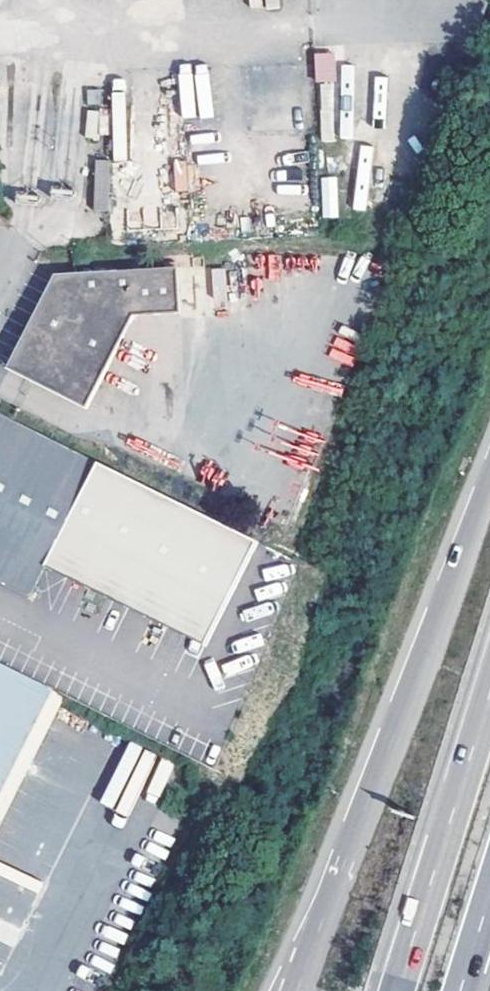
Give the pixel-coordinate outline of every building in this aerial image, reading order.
[(332,53),(313,54),(315,82),(334,81),(332,53)] [(182,313),(179,267),(56,275),(11,369),(91,406),(131,317),(182,313)] [(97,461),(0,412),(0,581),(33,598),(49,564),(97,461)] [(97,461),(49,564),(208,646),(257,541),(97,461)] [(53,690),(0,663),(0,797),(53,690)]
